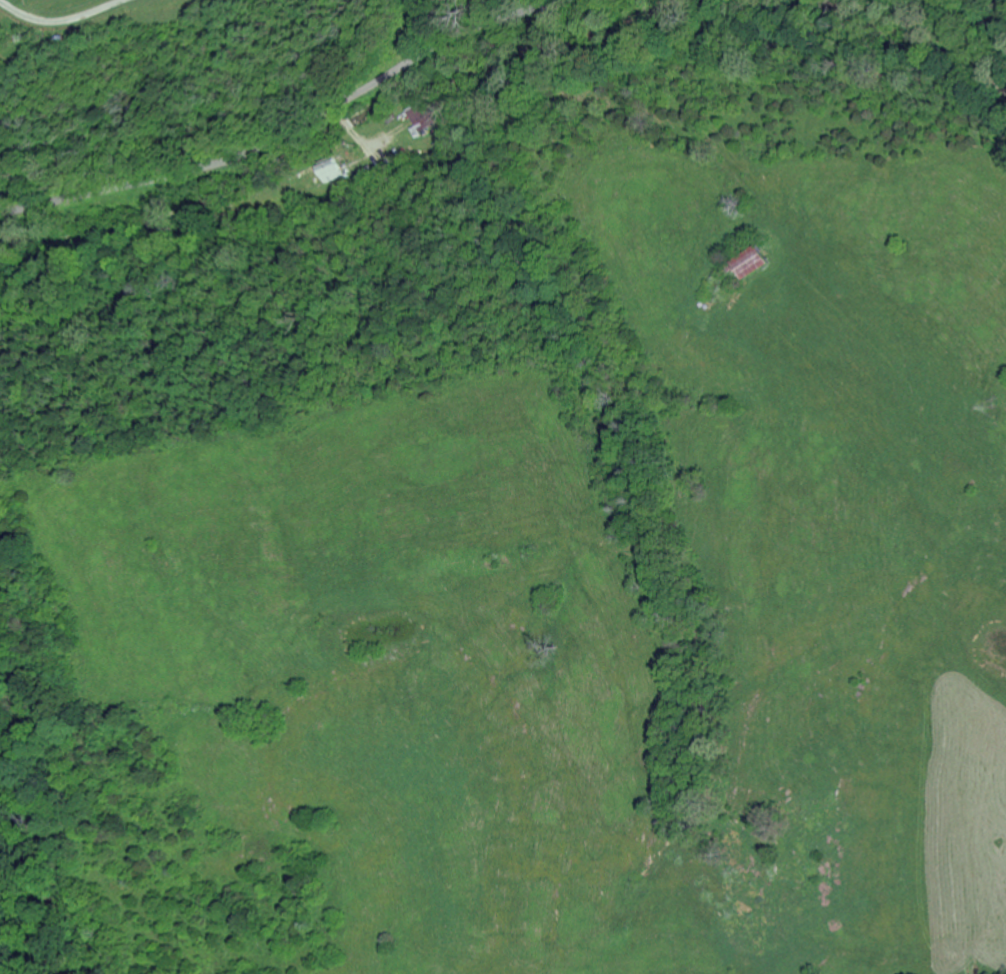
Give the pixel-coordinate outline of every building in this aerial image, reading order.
[(420,133),(438,122),(425,101),(407,112),(420,133)] [(745,280),(772,264),(760,244),(733,261),(745,280)]
